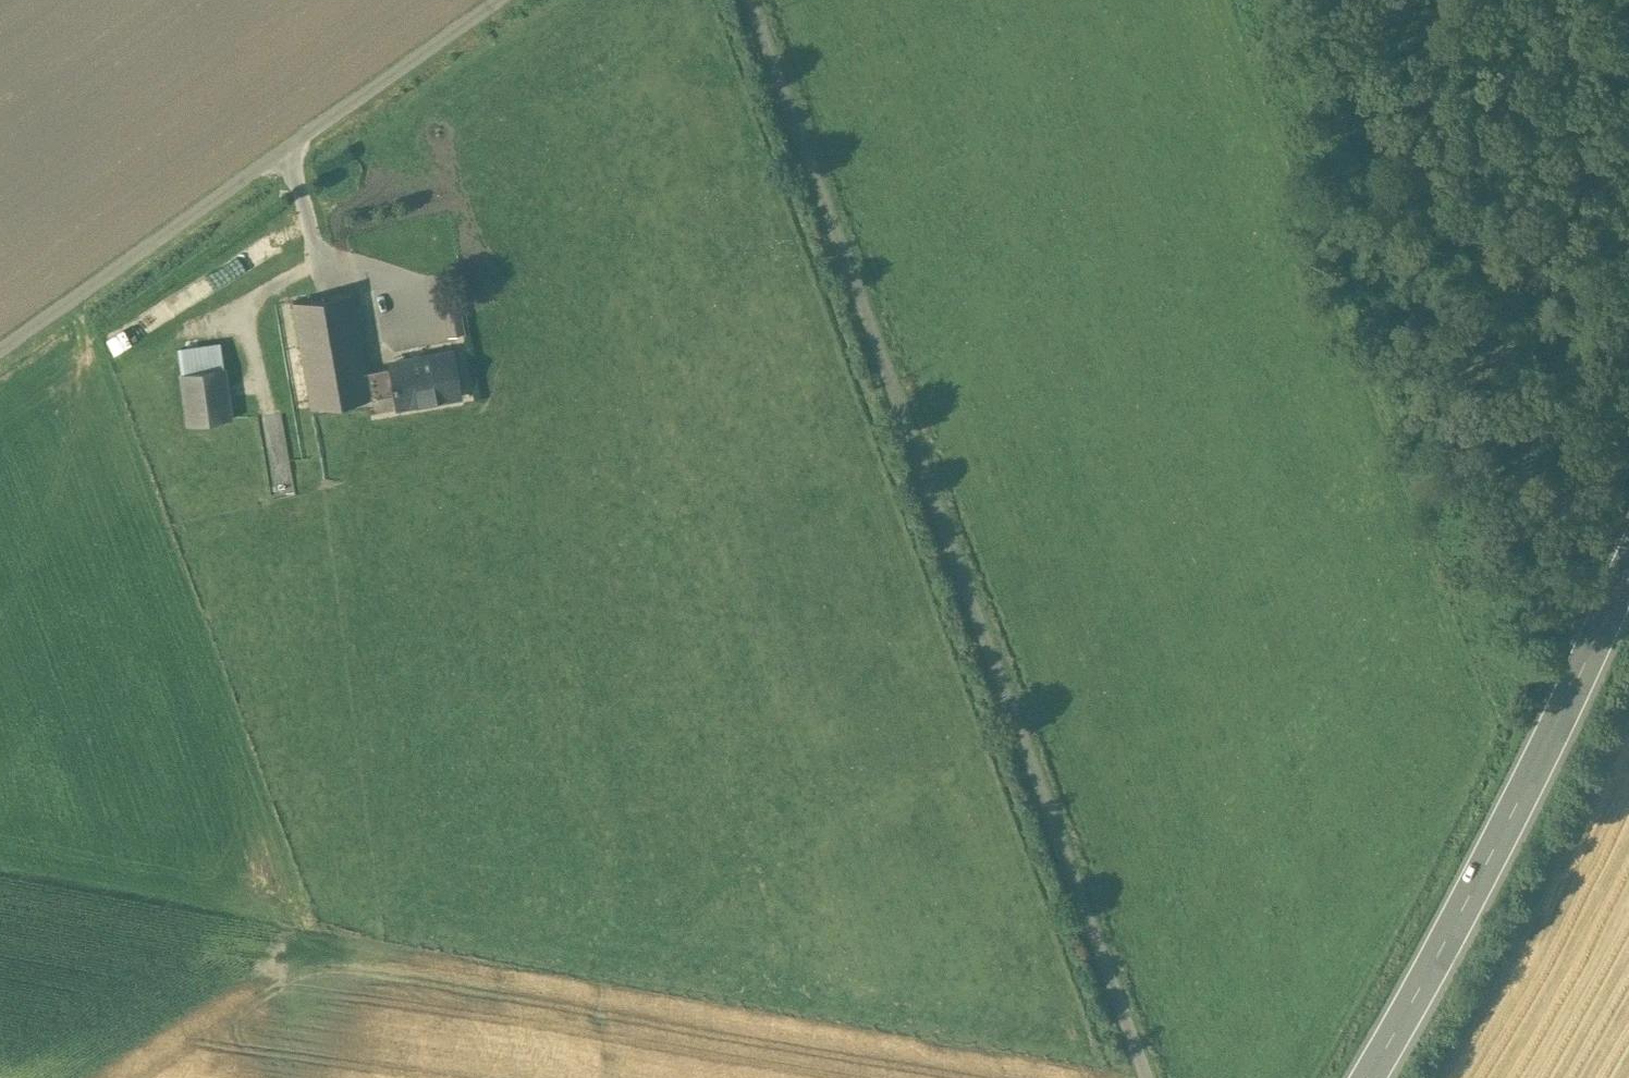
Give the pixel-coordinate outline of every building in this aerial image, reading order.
[(352,292),(293,301),(311,407),(370,399),(370,397),(365,371),(366,371),(352,292)] [(221,344),(178,350),(181,374),(224,368),(221,344)] [(452,352),(390,363),(391,367),(366,371),(365,371),(370,397),(395,392),(398,405),(460,395),(452,352)] [(224,368),(181,374),(188,425),(231,419),(224,368)]
